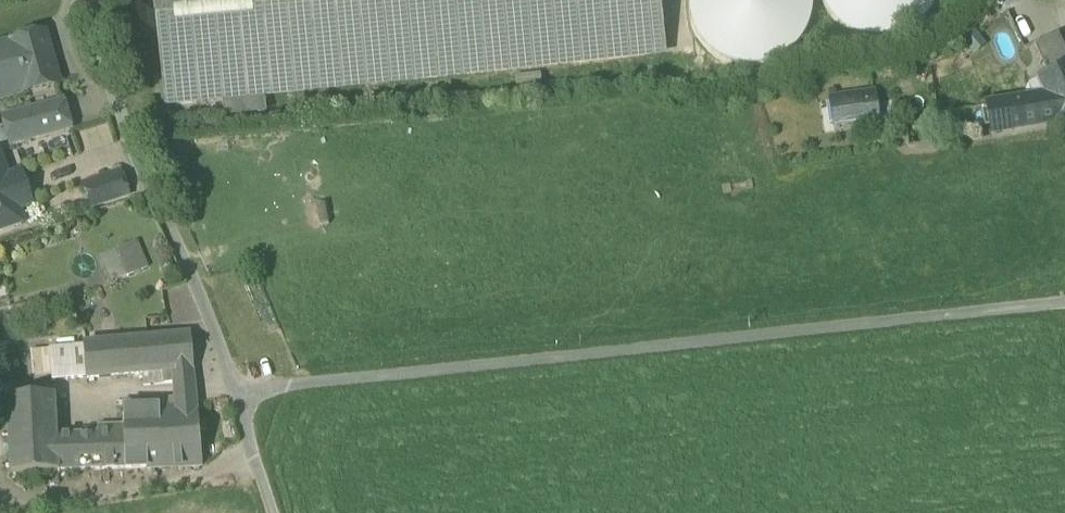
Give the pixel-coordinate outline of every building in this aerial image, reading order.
[(164,106),(662,49),(656,0),(152,0),(154,13),(159,13),(163,42),(157,42),(164,106)] [(693,26),(707,46),(727,59),(750,64),(774,59),(794,46),(808,26),(813,2),(812,0),(689,0),(688,2),(693,26)] [(836,18),(856,31),(879,36),(903,31),(923,18),(935,0),(824,0),(836,18)] [(1048,77),(1064,69),(1064,50),(1058,34),(1033,45),(1048,77)] [(7,102),(58,88),(44,37),(0,49),(0,80),(1,80),(7,102)] [(992,134),(1059,123),(1059,122),(1064,120),(1064,69),(1048,77),(1039,81),(1046,98),(987,108),(992,134)] [(830,102),(834,128),(877,122),(873,96),(830,102)] [(2,122),(10,149),(70,133),(63,105),(2,122)] [(82,157),(115,150),(110,124),(76,131),(82,157)] [(23,225),(18,212),(29,208),(18,176),(7,180),(0,159),(0,233),(23,225)] [(83,188),(91,211),(128,198),(120,175),(83,188)] [(135,244),(117,252),(121,264),(140,256),(135,244)] [(127,277),(121,264),(117,252),(100,259),(111,284),(127,277)] [(121,264),(127,277),(145,270),(140,256),(121,264)] [(142,375),(162,373),(191,370),(188,337),(86,348),(88,379),(88,380),(142,375)] [(51,376),(52,382),(88,379),(86,348),(50,352),(51,376)] [(33,377),(51,376),(50,352),(31,354),(33,377)] [(192,384),(191,370),(162,373),(163,385),(173,385),(192,384)] [(144,387),(163,385),(162,373),(142,375),(144,387)] [(182,400),(182,402),(194,401),(192,384),(173,385),(174,400),(182,400)] [(7,400),(11,475),(58,473),(56,438),(54,397),(7,400)] [(136,402),(136,403),(137,403),(137,411),(182,409),(182,402),(182,400),(174,400),(136,402)] [(200,467),(194,401),(182,402),(182,409),(137,411),(137,403),(136,403),(123,403),(123,429),(124,436),(124,455),(125,470),(200,467)] [(100,429),(100,437),(102,437),(102,451),(109,455),(124,455),(124,436),(123,429),(100,429)] [(58,473),(125,470),(124,455),(109,455),(102,451),(102,437),(100,437),(56,438),(58,473)]
